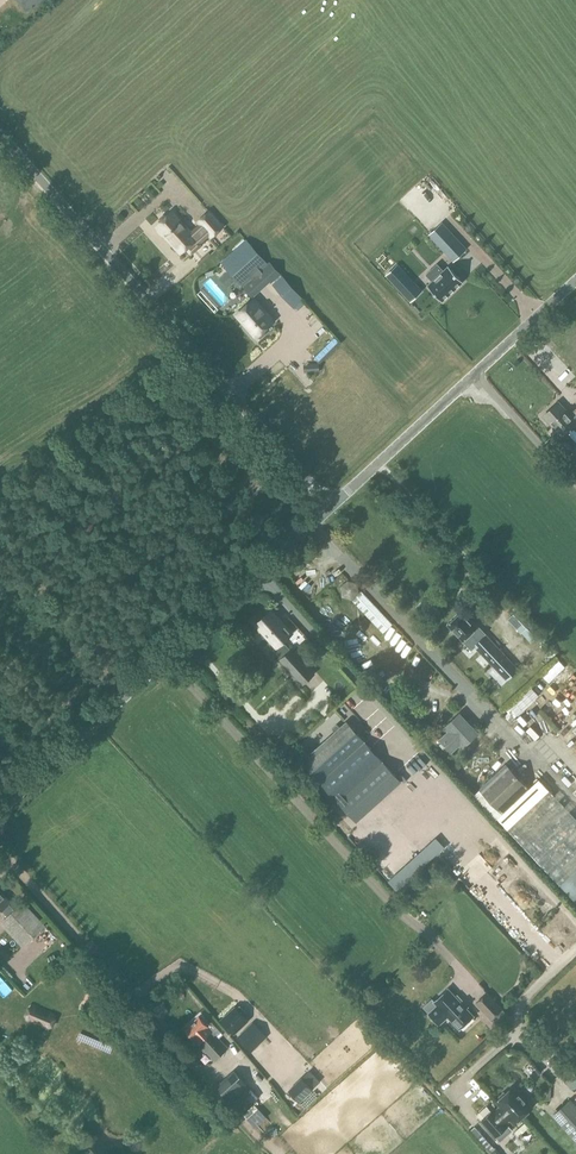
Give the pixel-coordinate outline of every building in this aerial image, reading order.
[(27,12),(41,0),(16,0),(27,12)] [(346,193),(354,204),(359,201),(350,190),(346,193)] [(181,252),(196,238),(173,212),(157,225),(181,252)] [(200,221),(212,235),(223,226),(210,212),(200,221)] [(445,252),(458,240),(442,223),(429,234),(445,252)] [(243,242),(220,262),(252,299),(271,282),(294,308),(303,300),(270,263),(264,267),(243,242)] [(442,301),(463,282),(448,266),(443,271),(437,264),(426,274),(432,281),(427,285),(442,301)] [(420,292),(396,266),(387,274),(412,300),(420,292)] [(256,336),(261,336),(265,333),(264,330),(274,321),(254,299),(237,315),(256,336)] [(566,390),(540,360),(534,365),(560,395),(566,390)] [(304,372),(320,372),(320,364),(304,364),(304,372)] [(558,402),(543,416),(561,435),(575,422),(575,410),(570,415),(558,402)] [(343,415),(338,423),(344,426),(349,419),(343,415)] [(574,448),(566,439),(557,445),(575,466),(575,447),(574,448)] [(359,593),(357,583),(348,580),(340,587),(343,597),(352,599),(359,593)] [(277,646),(292,633),(271,610),(256,624),(277,646)] [(519,669),(486,634),(478,626),(476,628),(462,613),(449,625),(463,640),(464,639),(471,647),(474,645),(494,666),(491,670),(504,684),(507,680),(519,669)] [(531,642),(541,633),(523,613),(513,623),(531,642)] [(290,674),(303,662),(291,649),(277,661),(290,674)] [(535,669),(545,688),(567,676),(557,657),(535,669)] [(504,707),(515,717),(535,696),(523,686),(504,707)] [(463,745),(476,733),(459,715),(446,728),(450,731),(442,740),(452,750),(460,742),(463,745)] [(347,722),(303,762),(357,822),(401,782),(347,722)] [(529,741),(537,734),(534,729),(525,736),(529,741)] [(298,756),(302,751),(294,745),(290,750),(298,756)] [(557,763),(568,753),(563,748),(553,758),(557,763)] [(455,764),(450,769),(454,773),(459,769),(455,764)] [(528,788),(506,764),(472,797),(495,820),(497,817),(575,901),(575,817),(539,778),(529,788),(528,788)] [(46,926),(23,900),(14,909),(8,902),(9,901),(0,891),(0,909),(1,908),(7,915),(0,922),(23,948),(46,926)] [(27,947),(14,959),(18,964),(31,952),(27,947)] [(430,1013),(439,1023),(448,1015),(459,1028),(472,1016),(448,989),(435,1001),(438,1005),(430,1013)] [(491,1020),(503,1008),(487,992),(475,1003),(491,1020)] [(562,1014),(571,1004),(564,997),(555,1006),(562,1014)] [(51,1013),(38,1008),(39,1007),(34,1005),(29,1007),(25,1016),(27,1021),(31,1022),(32,1021),(45,1027),(45,1028),(50,1030),(54,1029),(59,1019),(56,1014),(52,1012),(51,1013)] [(234,1033),(248,1021),(242,1015),(245,1012),(239,1005),(236,1008),(235,1007),(221,1019),(234,1033)] [(214,1060),(228,1047),(199,1016),(185,1029),(214,1060)] [(251,1052),(267,1037),(253,1021),(237,1037),(251,1052)] [(539,1096),(545,1103),(556,1093),(530,1063),(515,1077),(535,1099),(539,1096)] [(268,1088),(286,1079),(280,1068),(262,1077),(268,1088)] [(310,1070),(302,1078),(313,1089),(320,1081),(310,1070)] [(236,1108),(254,1091),(236,1073),(218,1089),(236,1108)] [(513,1104),(523,1116),(533,1107),(518,1090),(517,1091),(513,1087),(505,1094),(504,1093),(500,1096),(501,1097),(497,1101),(500,1105),(503,1103),(508,1109),(513,1104)] [(259,1109),(249,1098),(255,1092),(254,1091),(236,1108),(237,1109),(237,1108),(248,1119),(259,1109)] [(466,1100),(474,1103),(477,1095),(469,1092),(466,1100)] [(554,1115),(575,1140),(575,1107),(570,1100),(554,1115)] [(514,1124),(523,1116),(513,1104),(508,1109),(503,1103),(500,1105),(501,1106),(495,1110),(494,1109),(482,1120),(496,1136),(509,1125),(506,1123),(510,1119),(514,1124)]
